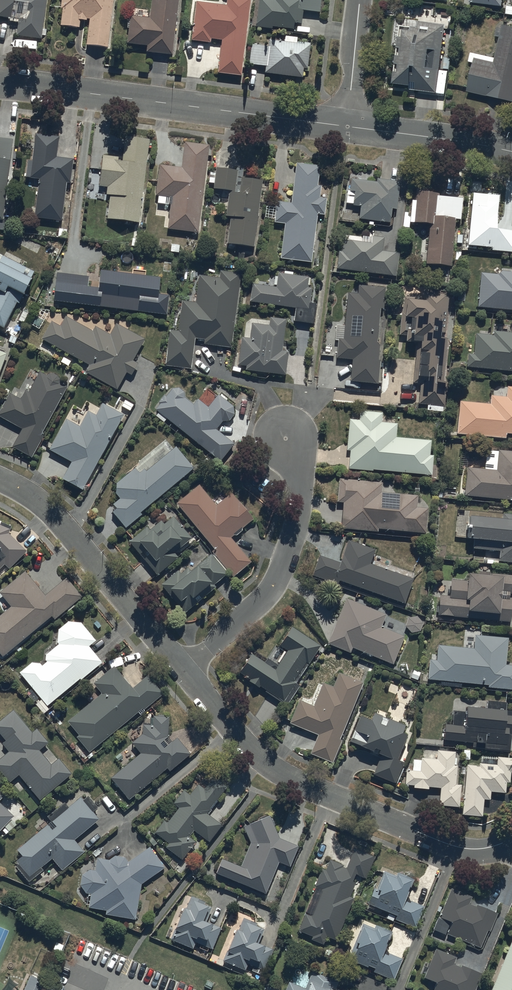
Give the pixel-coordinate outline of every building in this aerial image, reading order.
[(18,17),(16,34),(41,37),(46,0),(0,0),(0,14),(18,17)] [(61,24),(79,26),(80,19),(87,20),(87,18),(89,18),(86,44),(108,46),(114,0),(62,0),(61,8),(63,8),(61,24)] [(131,14),(128,42),(147,44),(146,50),(172,54),(179,0),(153,0),(151,17),(131,14)] [(210,42),(211,38),(221,39),(217,72),(241,75),(250,0),(227,0),(227,4),(196,0),(191,40),(210,42)] [(256,26),(272,28),(273,26),(292,28),(293,22),(301,23),(303,9),(319,11),(321,0),(260,0),(256,26)] [(418,21),(417,27),(399,24),(391,83),(409,86),(408,89),(435,93),(444,24),(418,21)] [(511,100),(511,26),(495,23),(493,35),(499,36),(494,58),(470,52),(468,61),(472,62),(466,90),(511,100)] [(266,65),(266,72),(302,76),(303,68),(307,68),(310,42),(305,42),(305,44),(297,43),(298,37),(285,36),(285,41),(270,40),(270,46),(252,44),(250,63),(266,65)] [(25,176),(38,178),(34,215),(62,219),(66,181),(69,181),(71,158),(55,156),(58,136),(31,132),(25,176)] [(148,137),(125,134),(122,159),(117,158),(117,155),(102,153),(99,186),(106,187),(105,193),(110,193),(107,217),(138,221),(148,137)] [(2,218),(12,139),(0,137),(0,218),(2,218)] [(198,231),(207,155),(212,155),(213,148),(208,148),(209,144),(184,141),(181,166),(160,164),(156,194),(158,195),(157,202),(170,204),(167,227),(198,231)] [(273,221),(284,222),(279,256),(310,260),(316,212),(322,213),(324,197),(318,196),(320,185),(316,185),(319,165),(296,162),(291,201),(276,199),(273,221)] [(227,241),(252,244),(261,178),(241,175),(242,167),(235,166),(235,168),(216,165),(215,172),(211,171),(209,182),(214,182),(213,186),(229,188),(226,214),(230,215),(227,241)] [(358,217),(369,218),(368,224),(372,224),(373,219),(389,221),(390,207),(395,208),(399,181),(376,178),(375,180),(351,177),(349,189),(347,189),(345,201),(352,202),(352,203),(360,204),(358,217)] [(408,222),(428,223),(425,261),(450,263),(454,217),(460,218),(461,196),(436,194),(436,191),(427,190),(427,186),(415,185),(414,199),(410,198),(408,222)] [(472,192),(468,243),(491,246),(491,249),(511,251),(511,242),(511,229),(495,227),(499,194),(472,192)] [(338,251),(336,267),(395,275),(398,252),(382,250),(383,237),(349,232),(348,239),(343,239),(341,251),(338,251)] [(3,326),(16,300),(19,301),(34,270),(26,266),(27,263),(5,252),(4,255),(0,254),(0,324),(3,326)] [(56,271),(53,298),(166,312),(169,294),(157,292),(159,276),(100,268),(98,286),(87,285),(88,275),(56,271)] [(195,301),(182,299),(178,330),(170,329),(165,364),(190,367),(194,337),(204,339),(204,343),(230,346),(240,271),(221,269),(220,276),(199,273),(195,301)] [(477,305),(511,309),(511,271),(499,270),(499,273),(481,271),(477,305)] [(253,282),(250,300),(295,307),(293,319),(312,322),(315,303),(308,302),(311,287),(306,286),(307,276),(278,271),(276,286),(253,282)] [(357,292),(347,291),(343,325),(336,324),(334,338),(338,339),(336,356),(351,358),(349,379),(376,382),(380,342),(375,342),(379,310),(381,311),(384,286),(358,283),(357,292)] [(406,340),(415,340),(413,381),(420,382),(418,402),(427,403),(427,409),(442,410),(444,381),(442,381),(445,336),(444,335),(446,294),(424,293),(424,298),(402,297),(400,333),(406,334),(406,340)] [(52,320),(42,338),(88,364),(84,371),(116,388),(126,370),(131,373),(138,362),(133,359),(144,338),(116,322),(109,333),(95,325),(92,330),(65,314),(59,325),(52,320)] [(246,364),(246,368),(284,373),(288,349),(282,349),(286,319),(270,317),(269,324),(252,321),(250,337),(242,336),(239,363),(246,364)] [(466,365),(511,370),(511,326),(510,332),(493,330),(493,333),(475,331),(473,353),(467,352),(466,365)] [(21,427),(12,445),(32,455),(43,434),(41,433),(66,385),(60,381),(60,380),(60,379),(60,378),(59,378),(59,377),(59,376),(58,376),(58,375),(57,375),(57,374),(56,374),(55,373),(54,373),(53,373),(52,373),(51,373),(50,373),(49,373),(48,374),(47,374),(47,375),(40,370),(28,391),(25,389),(23,393),(17,389),(13,395),(9,392),(0,408),(0,415),(21,427)] [(506,385),(505,395),(490,394),(489,402),(460,400),(457,432),(506,437),(506,432),(511,433),(511,386),(506,385)] [(158,401),(160,403),(155,408),(159,411),(156,415),(163,422),(167,417),(221,460),(234,443),(216,428),(222,420),(229,419),(234,413),(233,405),(218,393),(208,406),(197,398),(193,404),(183,396),(184,391),(179,387),(171,387),(168,395),(166,396),(163,394),(158,401)] [(82,488),(122,413),(102,402),(96,414),(87,410),(79,425),(65,418),(49,449),(72,461),(62,478),(82,488)] [(372,470),(372,468),(430,474),(432,454),(429,454),(431,439),(395,436),(396,423),(381,421),(382,412),(360,409),(359,418),(348,417),(345,449),(350,449),(348,468),(372,470)] [(142,513),(140,510),(193,466),(175,446),(173,447),(165,438),(137,461),(138,463),(116,482),(115,491),(120,497),(113,502),(116,506),(112,510),(125,526),(142,513)] [(463,494),(511,498),(511,450),(498,449),(496,469),(466,466),(463,494)] [(377,530),(377,527),(424,531),(426,507),(415,506),(416,495),(379,492),(380,481),(338,478),(336,500),(342,500),(340,527),(377,530)] [(179,505),(177,506),(215,551),(212,553),(233,579),(252,563),(232,540),(236,536),(237,537),(243,532),(242,531),(254,521),(232,495),(217,507),(200,487),(186,498),(184,496),(177,503),(179,505)] [(502,515),(457,511),(455,535),(473,537),(472,548),(499,551),(498,560),(511,561),(511,513),(502,512),(502,515)] [(146,527),(128,542),(158,576),(178,558),(174,554),(191,539),(172,518),(163,525),(160,522),(150,531),(146,527)] [(0,523),(0,568),(5,563),(9,568),(26,551),(8,532),(10,527),(0,523)] [(337,583),(339,578),(403,601),(412,578),(369,562),(374,549),(348,539),(340,562),(319,555),(312,574),(337,583)] [(165,578),(167,580),(161,585),(184,614),(215,589),(213,587),(227,575),(211,556),(198,566),(197,565),(191,570),(189,568),(182,574),(179,570),(172,576),(170,574),(165,578)] [(438,613),(509,620),(511,598),(508,598),(509,592),(511,592),(511,575),(489,573),(489,568),(479,567),(479,572),(467,570),(466,580),(450,578),(449,594),(439,594),(438,613)] [(66,608),(68,610),(74,605),(73,603),(81,596),(66,577),(45,594),(25,570),(0,590),(0,592),(11,605),(0,614),(0,652),(2,655),(51,615),(54,618),(66,608)] [(384,613),(345,597),(327,642),(349,652),(352,646),(392,663),(403,635),(379,625),(384,613)] [(404,625),(410,631),(419,629),(422,622),(416,615),(408,616),(404,625)] [(41,711),(101,661),(88,645),(95,640),(80,621),(68,620),(58,628),(57,640),(59,642),(45,654),(45,659),(47,660),(42,665),(40,662),(31,661),(19,671),(32,686),(26,692),(33,701),(40,696),(41,698),(35,703),(41,711)] [(295,682),(319,644),(290,625),(279,644),(287,648),(277,664),(266,657),(264,660),(250,651),(238,671),(249,678),(248,680),(258,686),(259,685),(266,689),(265,691),(287,704),(299,684),(295,682)] [(437,644),(436,658),(430,658),(428,679),(441,680),(441,685),(462,687),(463,682),(488,684),(488,686),(511,688),(511,664),(504,663),(507,636),(474,633),(473,646),(437,644)] [(93,683),(101,692),(68,720),(79,733),(75,736),(89,752),(136,711),(139,714),(144,710),(143,709),(162,692),(147,674),(132,687),(113,665),(93,683)] [(339,738),(361,682),(339,673),(333,686),(323,682),(314,705),(298,699),(289,721),(317,732),(309,752),(332,761),(341,738),(339,738)] [(442,738),(472,741),(471,746),(509,751),(511,733),(511,711),(504,710),(505,701),(487,699),(487,702),(455,699),(452,723),(444,722),(442,738)] [(19,773),(40,799),(71,773),(59,758),(51,764),(39,749),(48,741),(37,727),(31,732),(13,710),(0,720),(0,733),(5,739),(1,742),(8,751),(0,757),(0,770),(9,781),(19,773)] [(376,752),(380,753),(372,772),(394,782),(403,760),(396,757),(406,733),(400,730),(403,723),(373,710),(371,716),(362,712),(355,728),(366,733),(363,740),(352,736),(350,740),(371,749),(372,745),(378,747),(376,752)] [(132,742),(140,752),(110,776),(129,799),(167,767),(169,770),(190,752),(177,736),(172,741),(168,735),(168,715),(153,715),(153,724),(141,724),(141,734),(132,742)] [(454,756),(454,751),(436,750),(435,757),(420,756),(420,759),(412,758),(411,769),(405,769),(405,783),(412,784),(412,786),(428,787),(428,785),(439,786),(438,804),(459,805),(460,784),(456,783),(457,764),(455,764),(456,756),(454,756)] [(466,763),(461,813),(481,815),(483,798),(489,798),(490,790),(504,791),(505,781),(509,781),(510,771),(511,771),(511,765),(511,757),(497,755),(496,763),(479,762),(479,765),(466,763)] [(173,806),(178,809),(167,825),(164,823),(155,836),(168,845),(165,850),(183,862),(195,844),(188,840),(193,832),(210,843),(221,826),(207,816),(226,788),(213,779),(204,791),(197,787),(190,798),(182,792),(173,806)] [(46,816),(50,821),(17,849),(21,854),(14,860),(30,879),(42,869),(40,866),(52,856),(62,869),(84,851),(74,838),(98,818),(91,811),(96,806),(87,795),(83,799),(80,796),(68,806),(64,802),(46,816)] [(13,816),(0,803),(0,829),(13,816)] [(222,857),(216,872),(265,892),(278,860),(289,865),(297,844),(279,837),(269,815),(244,825),(251,841),(241,865),(222,857)] [(313,886),(320,888),(310,914),(305,912),(298,929),(312,934),(310,938),(322,943),(325,935),(335,938),(352,897),(349,896),(354,882),(351,881),(354,872),(365,877),(373,856),(353,847),(345,867),(341,866),(342,863),(329,858),(325,869),(321,867),(313,886)] [(107,915),(137,920),(143,885),(165,869),(151,848),(130,863),(126,858),(117,858),(111,862),(99,860),(96,872),(91,871),(83,876),(81,886),(86,895),(92,896),(89,909),(107,912),(107,915)] [(373,885),(366,902),(388,911),(386,918),(393,921),(394,919),(414,926),(422,905),(410,900),(406,893),(413,878),(396,871),(394,875),(383,870),(376,886),(373,885)] [(446,919),(450,921),(445,933),(479,946),(486,929),(489,931),(496,912),(476,904),(476,905),(468,902),(470,895),(450,887),(439,916),(436,915),(433,924),(442,928),(446,919)] [(186,906),(183,905),(170,938),(192,947),(195,941),(212,948),(220,927),(211,923),(212,922),(206,919),(211,905),(204,902),(205,900),(191,895),(186,906)] [(239,928),(236,927),(223,959),(245,968),(247,963),(264,970),(273,948),(257,942),(264,926),(255,923),(256,921),(244,917),(239,928)] [(374,966),(372,970),(392,979),(401,957),(388,952),(385,946),(391,931),(375,924),(373,928),(361,923),(354,940),(355,941),(348,957),(367,965),(367,964),(374,966)] [(489,989),(511,989),(511,937),(489,989)] [(57,942),(54,949),(61,952),(64,946),(57,942)] [(432,989),(471,989),(472,989),(475,989),(482,972),(460,963),(460,965),(452,962),(454,956),(435,948),(423,976),(436,981),(432,989)] [(335,987),(337,980),(311,970),(304,988),(288,981),(284,989),(343,989),(335,987)] [(30,975),(24,989),(41,989),(45,981),(30,975)]
